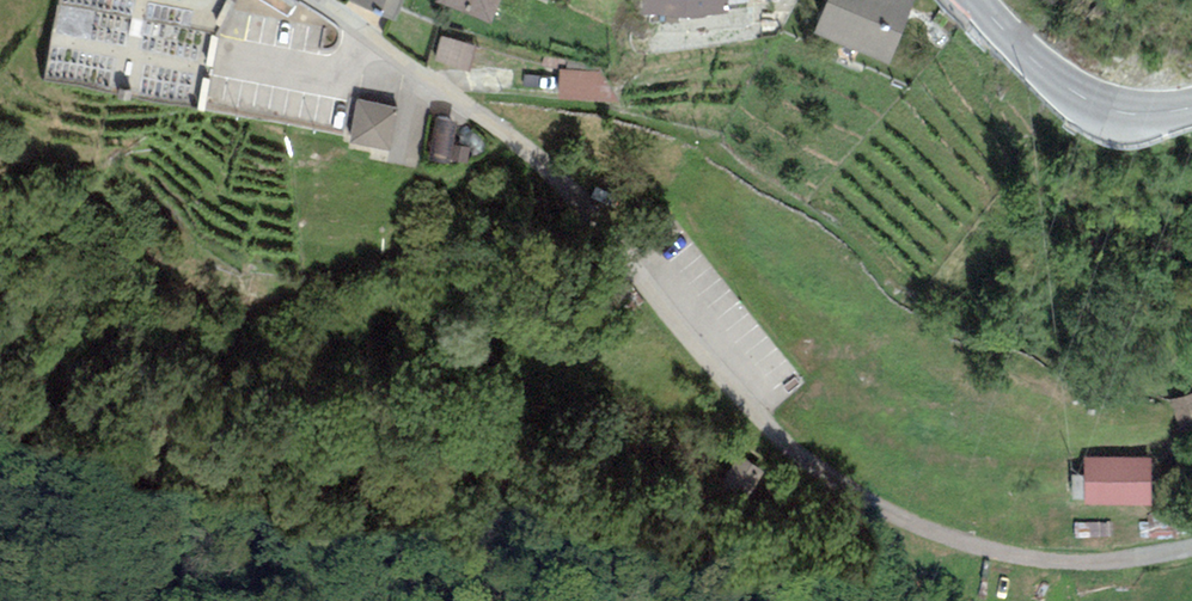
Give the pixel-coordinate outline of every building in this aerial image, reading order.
[(346,0),(393,21),(403,0),(347,0),(346,0)] [(433,3),(491,24),(500,0),(434,0),(433,3)] [(642,14),(690,20),(728,14),(729,0),(642,0),(642,14)] [(813,34),(888,64),(914,0),(827,0),(813,34)] [(475,43),(441,36),(436,63),(470,69),(475,43)] [(606,71),(558,69),(556,99),(604,101),(606,71)] [(428,121),(386,114),(379,152),(422,159),(428,121)] [(1186,435),(1191,433),(1191,393),(1174,399),(1186,435)] [(1086,458),(1086,504),(1151,504),(1151,458),(1086,458)]
